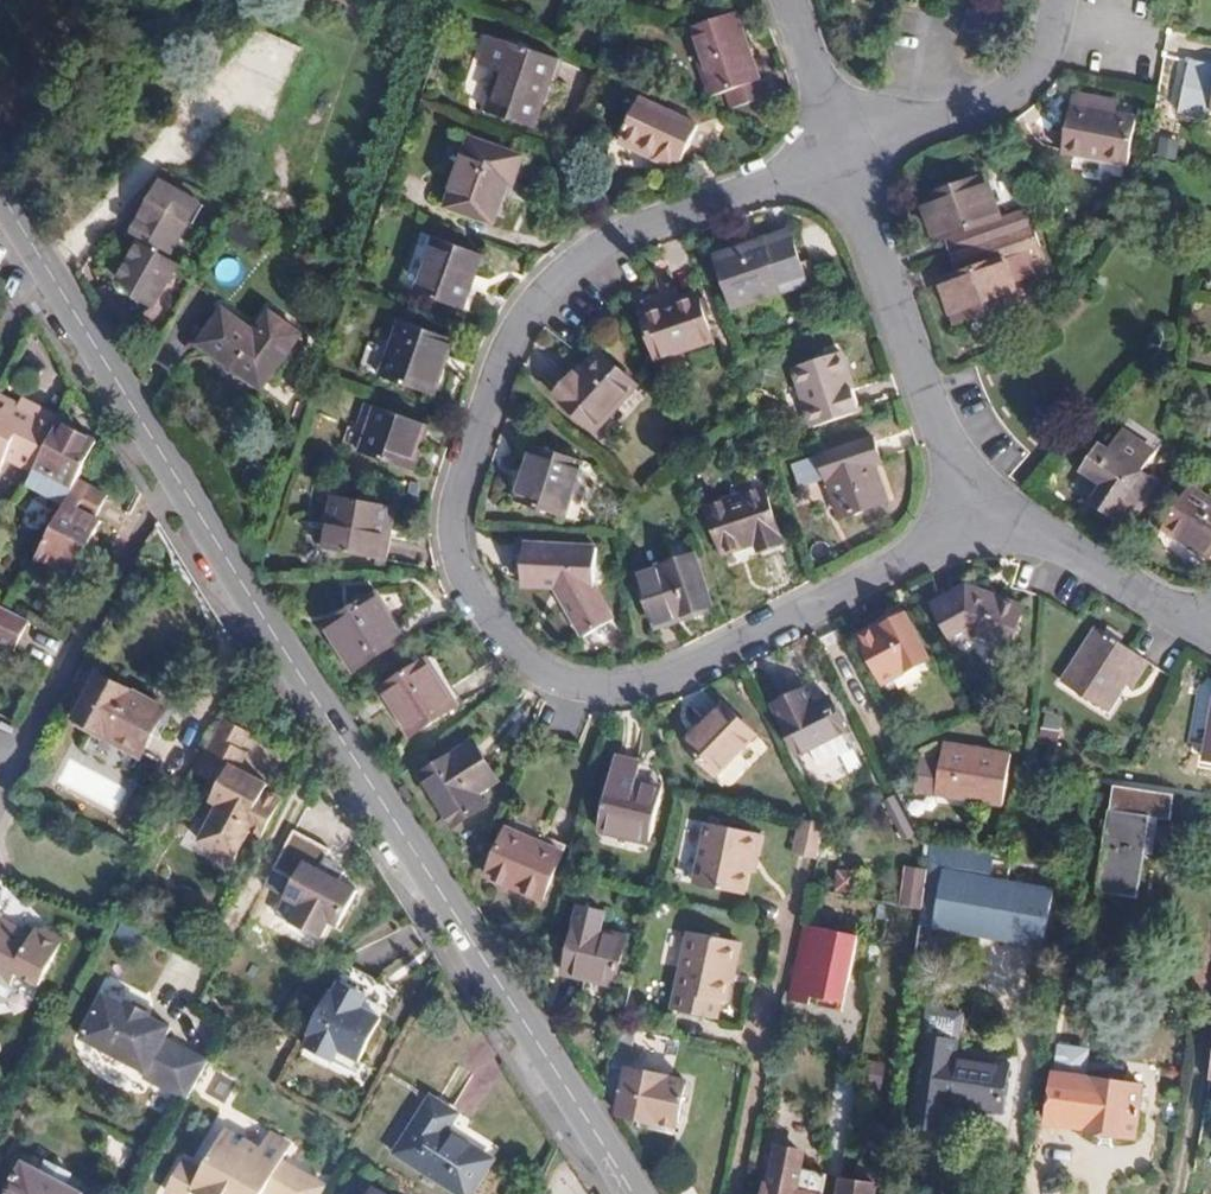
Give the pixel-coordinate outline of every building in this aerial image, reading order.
[(781,89),(750,1),(702,20),(728,88),(743,82),(750,100),(781,89)] [(986,35),(991,9),(971,5),(966,31),(986,35)] [(544,117),(567,51),(518,35),(495,101),(544,117)] [(701,144),(719,107),(670,83),(663,97),(643,88),(622,132),(680,158),(689,139),(701,144)] [(1130,166),(1137,119),(1073,107),(1066,153),(1130,166)] [(522,174),(531,150),(477,130),(452,196),(502,215),(518,173),(522,174)] [(168,257),(203,200),(162,176),(128,232),(140,239),(116,280),(154,303),(179,263),(168,257)] [(1043,247),(1028,210),(1009,218),(992,178),(930,203),(946,243),(954,239),(963,261),(958,263),(965,278),(951,284),(967,324),(1027,300),(1011,260),(1043,247)] [(467,302),(485,249),(439,233),(419,285),(467,302)] [(813,288),(797,237),(722,260),(740,311),(813,288)] [(720,346),(705,302),(650,319),(664,364),(720,346)] [(253,325),(222,303),(194,343),(264,391),(306,330),(267,304),(253,325)] [(439,388),(457,335),(406,318),(389,371),(439,388)] [(854,415),(837,357),(794,369),(812,427),(854,415)] [(604,437),(640,391),(606,360),(587,382),(581,377),(562,399),(604,437)] [(68,401),(49,391),(43,400),(24,390),(1,378),(0,380),(0,452),(4,454),(12,439),(40,453),(56,422),(68,401)] [(43,400),(49,391),(30,381),(24,390),(43,400)] [(404,460),(415,430),(422,433),(428,417),(377,399),(360,445),(404,460)] [(85,463),(96,443),(56,422),(40,453),(24,482),(64,502),(85,463)] [(884,504),(874,471),(880,470),(870,439),(820,455),(839,518),(884,504)] [(1163,486),(1148,476),(1156,463),(1130,446),(1121,460),(1110,453),(1093,479),(1117,495),(1106,511),(1134,529),(1163,486)] [(569,520),(588,469),(542,449),(521,500),(569,520)] [(80,558),(111,500),(104,496),(114,479),(85,463),(64,502),(44,538),(80,558)] [(786,539),(768,484),(711,502),(726,548),(758,538),(761,547),(786,539)] [(378,558),(382,524),(387,525),(390,500),(330,489),(323,544),(367,552),(366,557),(378,558)] [(1209,491),(1181,532),(1210,552),(1210,492),(1209,491)] [(713,596),(699,548),(644,564),(660,618),(682,611),(680,606),(713,596)] [(599,593),(601,553),(529,549),(527,592),(570,593),(576,603),(570,607),(591,642),(617,626),(599,593)] [(1024,640),(1035,601),(980,582),(950,596),(968,635),(984,627),(1024,640)] [(20,637),(35,608),(0,591),(0,627),(20,637)] [(356,666),(404,634),(377,593),(329,625),(356,666)] [(939,645),(918,600),(869,623),(890,668),(939,645)] [(1139,688),(1155,661),(1104,633),(1071,687),(1115,713),(1133,684),(1139,688)] [(414,732),(452,706),(423,662),(384,688),(414,732)] [(145,746),(169,701),(101,665),(77,710),(145,746)] [(849,714),(833,681),(815,690),(808,674),(774,690),(798,739),(849,714)] [(727,777),(759,728),(719,702),(688,751),(727,777)] [(270,831),(289,795),(258,778),(262,770),(243,760),(251,744),(246,741),(254,724),(225,709),(197,763),(226,778),(216,798),(226,803),(208,838),(215,841),(216,851),(230,858),(238,853),(241,855),(257,824),(270,831)] [(473,787),(495,772),(472,737),(423,771),(455,819),(482,800),(473,787)] [(127,787),(93,772),(99,758),(72,746),(54,784),(116,811),(127,787)] [(1011,810),(1021,761),(955,748),(946,797),(980,804),(981,798),(996,801),(995,807),(1011,810)] [(658,834),(670,785),(645,779),(649,761),(621,754),(604,820),(658,834)] [(1146,905),(1154,858),(1162,859),(1168,824),(1181,826),(1186,798),(1123,788),(1104,897),(1146,905)] [(820,865),(829,823),(805,817),(797,860),(820,865)] [(747,874),(751,854),(761,856),(765,834),(709,822),(694,883),(743,893),(747,874)] [(546,898),(569,849),(513,823),(490,871),(546,898)] [(306,860),(322,868),(331,850),(294,831),(274,869),(296,880),(306,860)] [(1011,889),(1017,859),(949,851),(935,933),(943,934),(953,879),(1011,889)] [(756,876),(761,856),(751,854),(747,874),(756,876)] [(322,868),(306,860),(296,880),(285,898),(299,905),(290,921),(324,938),(332,922),(343,927),(363,889),(322,868)] [(1046,954),(1057,896),(1011,889),(953,879),(943,934),(1046,954)] [(617,994),(629,947),(600,939),(604,922),(580,915),(563,980),(617,994)] [(66,932),(48,922),(36,927),(30,923),(26,930),(7,920),(3,928),(0,927),(0,971),(13,978),(19,966),(42,977),(66,932)] [(799,925),(793,1002),(852,1006),(858,929),(799,925)] [(720,1004),(734,942),(685,931),(667,1007),(710,1016),(713,1003),(720,1004)] [(171,1031),(179,1020),(163,1009),(161,1002),(142,991),(137,993),(116,982),(92,1027),(108,1037),(110,1049),(124,1058),(137,1051),(155,1063),(150,1070),(192,1096),(215,1054),(171,1031)] [(342,1080),(380,1009),(330,982),(292,1051),(298,1055),(292,1067),(316,1080),(322,1069),(342,1080)] [(692,1123),(701,1080),(637,1066),(639,1058),(634,1057),(643,1025),(624,1021),(608,1086),(630,1092),(626,1108),(692,1123)] [(1007,1117),(1014,1078),(962,1068),(966,1049),(935,1044),(919,1133),(950,1138),(955,1109),(1007,1117)] [(336,1091),(342,1080),(322,1069),(316,1080),(336,1091)] [(1161,1148),(1168,1095),(1056,1080),(1049,1131),(1075,1134),(1075,1137),(1161,1148)] [(489,1154),(444,1125),(455,1108),(429,1091),(393,1146),(465,1192),(489,1154)] [(229,1130),(207,1170),(195,1192),(199,1193),(267,1193),(287,1158),(293,1144),(272,1133),(264,1149),(229,1130)] [(803,1165),(797,1156),(784,1153),(778,1158),(771,1192),(780,1193),(798,1193),(801,1179),(803,1165)] [(93,1188),(74,1179),(80,1168),(54,1155),(49,1164),(35,1157),(13,1193),(90,1193),(93,1188)] [(207,1170),(184,1158),(164,1193),(194,1193),(195,1192),(207,1170)] [(287,1158),(267,1193),(324,1193),(331,1182),(287,1158)] [(827,1184),(801,1179),(798,1193),(825,1193),(827,1184)] [(882,1187),(848,1180),(845,1193),(881,1193),(882,1187)] [(373,1183),(367,1193),(393,1193),(373,1183)]
